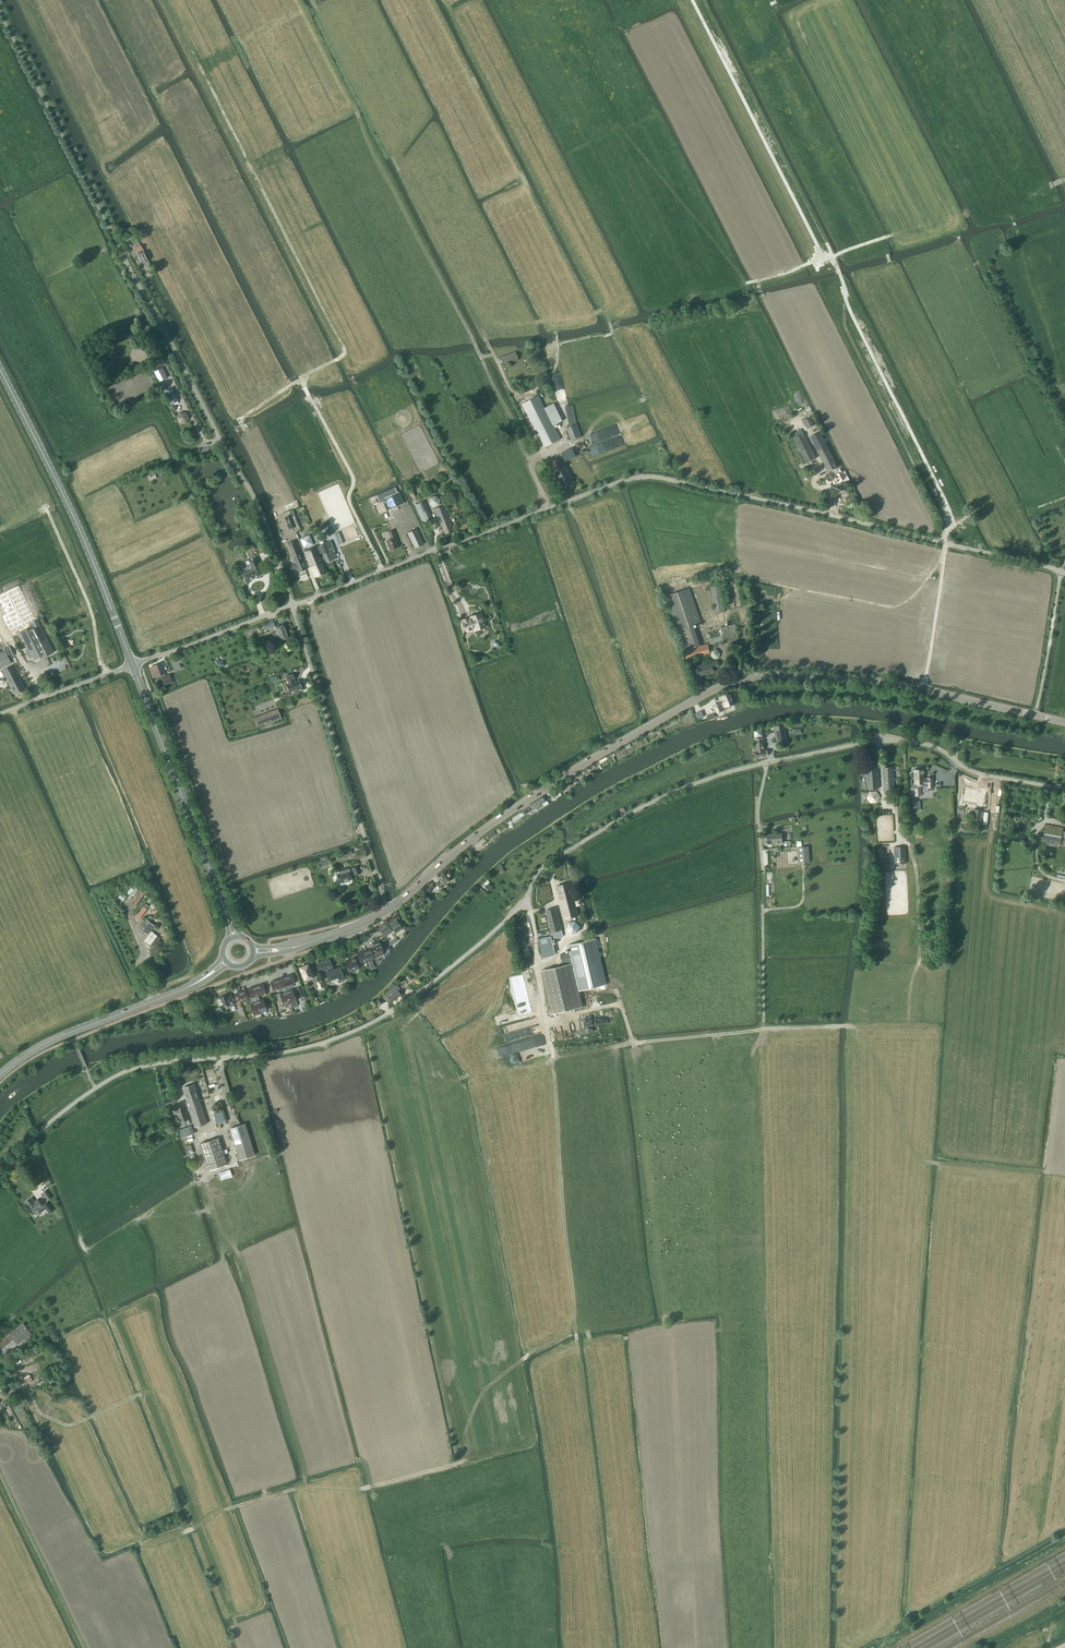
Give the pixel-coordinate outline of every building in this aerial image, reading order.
[(142,249),(143,249),(141,245),(135,248),(137,252),(138,252),(139,254),(138,254),(140,258),(143,263),(148,260),(145,255),(146,255),(144,251),(143,252),(142,249)] [(504,365),(518,360),(515,352),(501,357),(504,365)] [(167,378),(162,368),(154,372),(159,382),(167,378)] [(171,404),(178,401),(172,388),(164,392),(171,404)] [(561,439),(545,408),(539,395),(522,404),(544,447),(561,439)] [(186,423),(189,418),(185,413),(180,413),(176,418),(180,424),(186,423)] [(569,427),(566,428),(571,441),(581,437),(576,424),(575,417),(567,418),(569,427)] [(807,428),(814,425),(810,417),(803,420),(807,428)] [(835,468),(838,467),(820,432),(810,437),(828,472),(832,470),(834,474),(828,477),(832,485),(839,481),(839,482),(843,480),(838,471),(837,472),(835,468)] [(806,463),(816,458),(803,433),(793,438),(806,463)] [(395,487),(376,496),(379,501),(383,499),(385,499),(390,509),(403,503),(398,493),(397,493),(395,487)] [(439,505),(440,499),(435,496),(430,498),(429,504),(433,507),(439,505)] [(427,523),(433,520),(424,501),(415,505),(419,514),(423,522),(426,521),(427,523)] [(449,519),(444,505),(434,509),(439,523),(440,523),(444,534),(453,530),(449,519)] [(289,511),(282,513),(289,529),(296,527),(289,511)] [(415,548),(424,544),(417,529),(408,533),(415,548)] [(396,537),(395,534),(393,530),(387,532),(390,540),(386,541),(390,550),(398,547),(395,538),(396,537)] [(287,543),(290,551),(296,564),(290,566),(292,571),(297,568),(299,572),(306,569),(294,540),(287,543)] [(330,556),(335,554),(330,541),(319,545),(320,547),(316,548),(316,547),(304,552),(315,578),(327,573),(319,554),(322,552),(326,562),(332,560),(330,556)] [(257,554),(255,548),(254,546),(246,550),(243,551),(246,557),(249,556),(250,558),(248,560),(252,570),(242,574),(245,582),(263,574),(255,556),(255,557),(254,555),(257,554)] [(714,613),(725,611),(721,585),(710,587),(714,613)] [(710,654),(708,644),(700,646),(693,625),(701,623),(689,588),(666,596),(684,649),(686,660),(710,654)] [(483,616),(482,616),(481,613),(471,617),(472,620),(470,621),(469,619),(463,621),(466,629),(474,626),(475,630),(486,626),(484,621),(485,620),(485,619),(486,619),(485,618),(485,617),(484,617),(484,616),(483,616)] [(29,629),(20,633),(34,659),(41,656),(42,658),(53,652),(36,620),(33,622),(34,623),(30,625),(31,627),(29,629)] [(269,628),(275,626),(273,620),(267,622),(269,628)] [(273,636),(286,631),(284,624),(275,627),(277,631),(272,633),(273,636)] [(721,630),(707,633),(710,644),(723,641),(724,641),(728,640),(729,649),(738,647),(736,639),(738,639),(734,624),(720,627),(721,630)] [(280,641),(288,638),(286,631),(273,636),(274,639),(279,637),(280,641)] [(498,649),(501,646),(495,640),(492,644),(498,649)] [(717,649),(712,650),(711,655),(715,659),(720,657),(721,652),(717,649)] [(717,660),(698,666),(700,675),(713,672),(712,668),(718,666),(717,660)] [(168,675),(165,676),(161,664),(150,667),(153,678),(161,675),(162,677),(164,683),(171,681),(168,675)] [(19,679),(12,665),(2,670),(10,684),(9,684),(15,694),(25,689),(20,679),(19,679)] [(288,693),(302,688),(299,680),(294,682),(293,680),(295,680),(293,673),(285,676),(287,682),(288,682),(288,684),(286,684),(288,693)] [(733,704),(729,693),(723,695),(726,701),(720,703),(722,708),(725,707),(733,704)] [(722,708),(720,703),(714,705),(717,713),(723,711),(722,708)] [(271,723),(281,718),(278,709),(253,718),(256,726),(270,721),(271,723)] [(787,739),(785,724),(774,726),(776,741),(787,739)] [(754,729),(754,737),(763,736),(762,728),(754,729)] [(765,751),(763,738),(755,740),(756,752),(756,758),(767,756),(766,750),(765,751)] [(867,789),(878,789),(877,760),(865,761),(866,770),(860,770),(860,776),(866,775),(867,789)] [(884,791),(894,791),(893,767),(882,768),(884,791)] [(924,769),(914,770),(915,778),(915,779),(915,783),(915,784),(916,788),(915,788),(916,796),(921,795),(921,788),(920,788),(920,787),(928,787),(933,787),(933,777),(927,778),(927,779),(924,780),(924,769)] [(557,798),(562,795),(557,788),(552,791),(551,790),(548,792),(551,798),(553,801),(557,798)] [(966,789),(964,800),(977,803),(977,805),(982,806),(985,794),(979,793),(979,794),(977,794),(977,791),(966,789)] [(877,802),(879,797),(876,792),(870,792),(867,797),(870,803),(877,802)] [(547,800),(548,799),(549,798),(548,797),(547,797),(545,794),(543,796),(538,799),(541,804),(542,806),(543,806),(543,807),(549,804),(549,803),(551,802),(550,800),(548,801),(547,800)] [(541,804),(538,799),(530,804),(531,805),(523,810),(524,811),(523,811),(525,814),(533,808),(533,809),(541,804)] [(982,817),(980,816),(981,810),(975,809),(973,820),(979,821),(981,821),(982,817)] [(511,818),(514,823),(523,818),(520,812),(511,818)] [(1062,832),(1063,828),(1044,824),(1042,838),(1046,839),(1045,843),(1052,844),(1053,840),(1060,841),(1061,836),(1064,837),(1064,833),(1062,832)] [(775,844),(782,843),(782,833),(766,834),(766,837),(763,837),(763,843),(767,843),(767,844),(772,844),(772,845),(775,845),(775,844)] [(808,846),(797,847),(798,863),(809,863),(808,846)] [(894,864),(906,863),(905,846),(894,847),(894,864)] [(348,856),(352,855),(350,850),(342,853),(343,859),(348,857),(348,856)] [(1059,865),(1056,877),(1064,879),(1064,867),(1059,865)] [(351,870),(349,870),(348,867),(339,870),(340,873),(336,874),(339,883),(344,882),(344,880),(347,879),(347,881),(352,879),(351,874),(353,874),(353,875),(360,873),(358,866),(351,868),(351,870)] [(441,889),(452,877),(446,870),(440,876),(442,877),(436,884),(441,889)] [(482,885),(487,891),(490,888),(487,884),(490,882),(488,879),(482,885)] [(583,893),(573,896),(569,883),(557,886),(565,919),(578,915),(574,901),(584,899),(583,893)] [(141,891),(131,904),(135,907),(145,894),(141,891)] [(423,895),(421,894),(415,899),(416,900),(414,901),(418,906),(423,902),(419,897),(420,897),(420,898),(423,895)] [(138,920),(147,909),(144,906),(135,917),(138,920)] [(545,911),(551,932),(561,930),(556,908),(545,911)] [(379,928),(377,929),(379,931),(380,931),(384,937),(389,934),(392,931),(393,930),(396,933),(402,928),(400,926),(403,924),(399,918),(396,920),(396,919),(389,924),(391,926),(389,927),(388,925),(386,926),(384,924),(383,925),(381,926),(380,927),(379,928)] [(147,920),(140,929),(147,934),(154,925),(147,920)] [(566,931),(577,933),(580,923),(568,920),(566,931)] [(563,936),(561,930),(551,932),(550,933),(551,936),(552,939),(563,936)] [(151,931),(144,940),(150,945),(153,941),(159,946),(162,942),(156,938),(157,936),(151,931)] [(562,966),(542,971),(552,1014),(582,1006),(578,990),(607,983),(596,940),(578,944),(568,946),(568,948),(569,952),(560,954),(560,955),(562,964),(562,966)] [(387,950),(384,943),(380,945),(379,942),(372,944),(373,946),(369,947),(370,948),(363,951),(367,961),(375,958),(374,956),(376,955),(383,953),(383,952),(387,950)] [(361,964),(367,961),(363,951),(357,953),(358,958),(355,960),(355,958),(344,962),(348,972),(359,968),(358,966),(361,965),(361,964)] [(323,974),(326,973),(329,981),(338,977),(339,981),(345,979),(340,967),(330,970),(330,968),(333,967),(329,959),(319,963),(322,971),(323,974)] [(314,971),(311,972),(308,964),(299,967),(305,982),(310,980),(317,978),(314,971)] [(296,1000),(292,989),(289,991),(288,990),(293,987),(292,984),(295,983),(292,974),(281,978),(284,987),(290,1003),(291,1007),(297,1005),(296,1000)] [(273,990),(281,988),(284,987),(281,978),(270,982),(273,990)] [(319,990),(324,988),(322,980),(316,982),(319,990)] [(258,995),(265,993),(262,984),(252,988),(260,1012),(266,1010),(263,999),(260,1000),(258,995)] [(385,994),(388,997),(388,998),(387,999),(387,1000),(388,1003),(389,1002),(391,1002),(401,995),(398,991),(400,989),(397,985),(395,987),(395,986),(393,988),(385,994)] [(299,998),(304,996),(301,986),(296,988),(299,998)] [(290,1003),(284,987),(281,988),(283,993),(276,995),(277,999),(278,1004),(283,1003),(284,1005),(290,1003)] [(254,1015),(260,1012),(252,988),(248,989),(251,998),(252,997),(254,1003),(250,1004),(254,1015)] [(240,1002),(248,999),(245,990),(237,993),(238,995),(232,997),(231,996),(227,997),(226,995),(219,997),(223,1006),(226,1005),(227,1007),(234,1004),(234,1002),(240,1000),(240,1002)] [(506,1042),(540,1032),(538,1025),(512,1032),(511,1029),(514,1028),(513,1024),(502,1027),(506,1042)] [(521,1052),(501,1057),(504,1067),(524,1062),(521,1052)] [(195,1127),(207,1124),(194,1084),(182,1088),(195,1127)] [(188,1119),(184,1106),(172,1110),(174,1115),(177,1114),(180,1122),(181,1122),(182,1127),(190,1124),(188,1119)] [(239,1160),(255,1155),(245,1123),(229,1128),(239,1160)] [(181,1138),(191,1135),(189,1126),(178,1130),(181,1138)] [(208,1170),(227,1164),(219,1138),(200,1144),(208,1170)] [(188,1155),(193,1153),(190,1144),(185,1146),(188,1155)] [(230,1169),(218,1173),(221,1180),(232,1176),(230,1169)] [(31,1198),(24,1202),(27,1206),(27,1207),(32,1214),(36,1211),(37,1214),(45,1208),(49,1213),(52,1211),(46,1202),(43,1205),(42,1206),(37,1200),(34,1202),(31,1198)] [(9,1334),(0,1341),(0,1351),(3,1355),(17,1344),(31,1334),(23,1323),(9,1334)]
